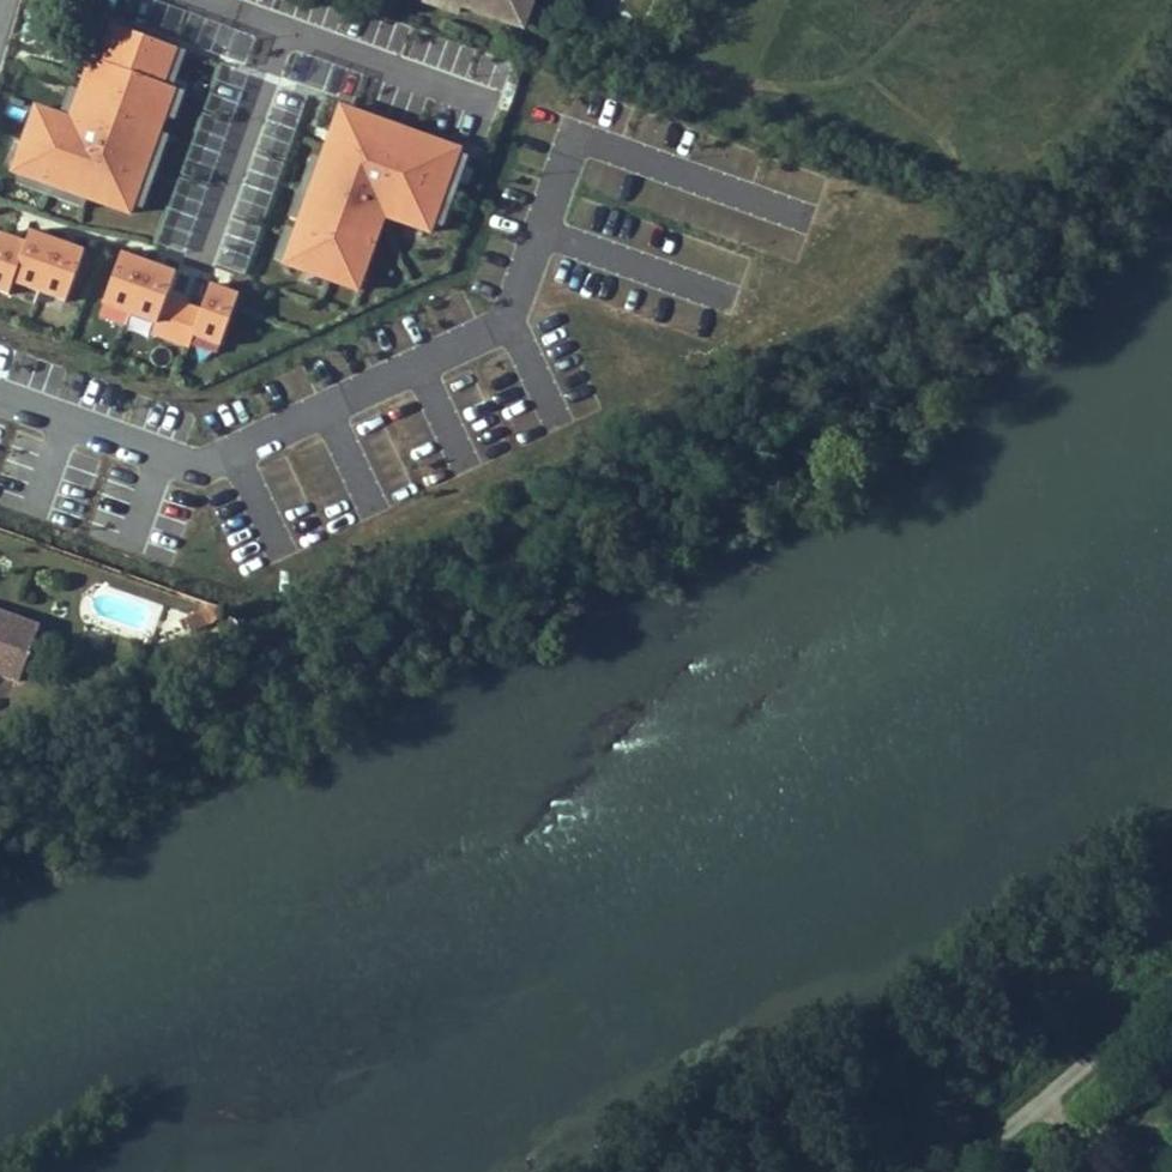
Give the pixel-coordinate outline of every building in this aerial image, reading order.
[(499,17),(504,0),(452,0),(499,17)] [(70,117),(35,105),(10,175),(135,219),(180,91),(173,89),(187,51),(110,25),(97,62),(91,59),(70,117)] [(341,105),(282,267),(362,297),(389,224),(432,240),(465,150),(341,105)] [(0,233),(0,294),(9,297),(13,286),(68,305),(88,251),(30,231),(26,242),(0,233)] [(224,348),(240,293),(209,284),(202,307),(168,297),(176,269),(120,253),(101,315),(189,341),(190,338),(224,348)] [(19,681),(40,626),(0,612),(0,674),(19,681)]
